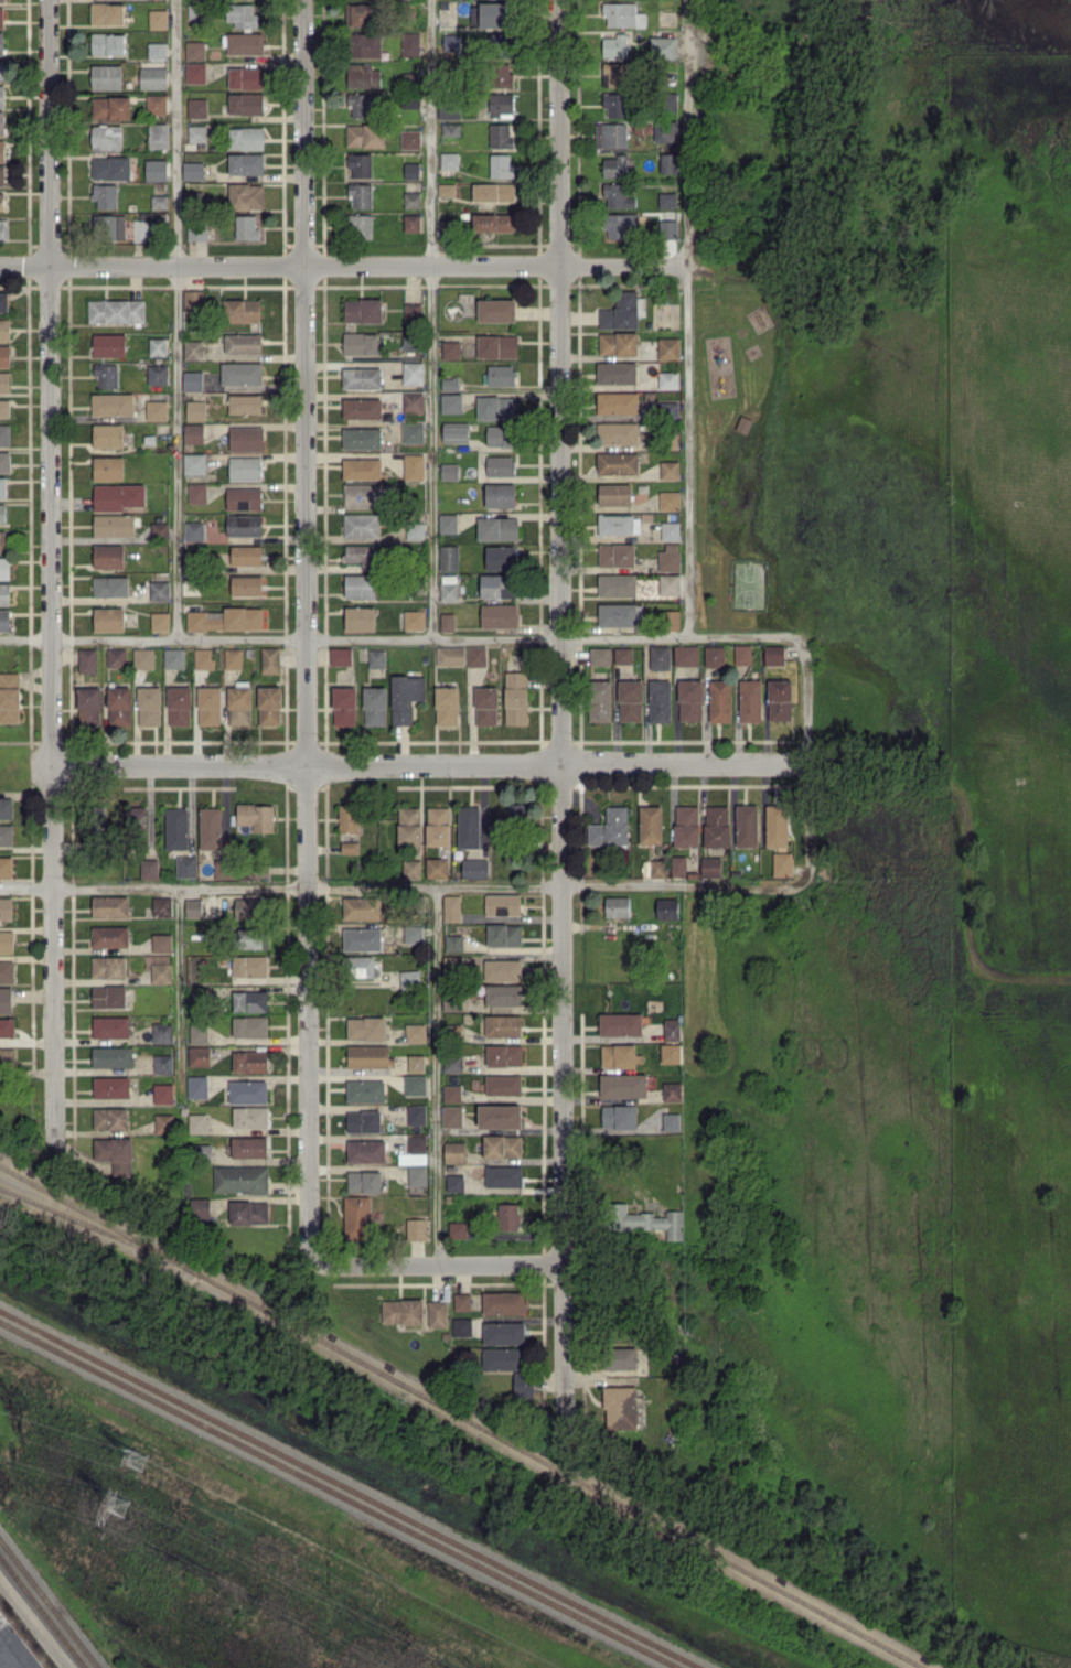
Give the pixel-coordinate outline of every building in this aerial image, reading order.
[(124,3),(91,2),(91,24),(124,25),(124,3)] [(511,4),(471,2),(471,21),(480,21),(480,26),(510,28),(511,4)] [(646,27),(646,12),(636,12),(636,2),(603,2),(603,17),(607,17),(607,26),(646,27)] [(258,27),(258,12),(254,12),(254,3),(226,4),(227,21),(234,21),(234,28),(258,27)] [(346,4),(346,26),(373,26),(373,4),(346,4)] [(149,9),(149,29),(167,28),(166,9),(149,9)] [(402,56),(420,56),(419,32),(402,32),(402,56)] [(125,55),(125,33),(92,33),(92,54),(125,55)] [(263,33),(227,33),(227,54),(263,53),(263,33)] [(380,57),(381,33),(350,33),(350,56),(380,57)] [(603,56),(628,56),(628,33),(616,33),(616,37),(603,37),(603,56)] [(460,34),(443,34),(443,49),(461,49),(460,34)] [(677,36),(650,37),(650,58),(678,57),(677,36)] [(205,59),(204,40),(185,41),(185,60),(205,59)] [(166,58),(166,42),(148,42),(148,59),(166,58)] [(512,86),(511,62),(492,63),(493,87),(512,86)] [(603,86),(627,86),(626,62),(602,63),(603,86)] [(206,83),(205,63),(186,63),(186,83),(206,83)] [(348,87),(380,87),(380,69),(372,69),(372,63),(347,63),(348,87)] [(92,89),(122,89),(122,65),(92,64),(92,89)] [(167,67),(140,67),(140,89),(167,89),(167,67)] [(229,88),(263,88),(263,67),(229,68),(229,88)] [(658,91),(658,111),(676,111),(677,91),(658,91)] [(263,114),(263,92),(229,92),(229,114),(263,114)] [(607,116),(625,116),(625,93),(603,92),(602,108),(607,108),(607,116)] [(347,107),(351,107),(351,116),(374,117),(375,94),(348,93),(347,107)] [(514,94),(490,93),(489,116),(513,117),(514,94)] [(166,94),(147,94),(146,114),(166,114),(166,94)] [(130,119),(130,96),(92,95),(92,118),(130,119)] [(420,97),(402,96),(401,107),(419,108),(420,97)] [(187,117),(207,118),(207,98),(188,98),(187,117)] [(439,118),(460,118),(460,103),(439,103),(439,118)] [(655,142),(677,141),(677,120),(654,120),(655,142)] [(169,148),(168,123),(148,123),(149,149),(169,148)] [(441,136),(460,136),(460,123),(442,123),(441,136)] [(490,147),(513,147),(514,136),(509,136),(509,124),(490,123),(490,147)] [(627,147),(627,123),(596,123),(596,147),(627,147)] [(347,124),(346,146),(384,147),(385,124),(347,124)] [(92,125),(92,149),(122,150),(123,125),(92,125)] [(188,125),(189,142),(207,141),(206,125),(188,125)] [(263,127),(229,127),(230,149),(263,149),(263,127)] [(420,149),(420,130),(401,130),(401,136),(386,136),(386,150),(420,149)] [(458,152),(441,152),(441,169),(458,169),(458,152)] [(660,172),(677,173),(677,153),(660,152),(660,172)] [(263,174),(263,153),(229,153),(229,174),(263,174)] [(352,177),(371,177),(372,153),(348,153),(348,168),(352,168),(352,177)] [(512,153),(490,154),(490,178),(512,177),(512,153)] [(603,156),(604,177),(630,176),(629,155),(603,156)] [(130,156),(92,156),(92,179),(130,179),(130,156)] [(167,180),(167,159),(145,159),(146,180),(167,180)] [(183,179),(203,179),(203,161),(183,162),(183,179)] [(404,179),(419,179),(419,162),(404,162),(404,179)] [(264,208),(264,183),(229,183),(229,209),(264,208)] [(372,183),(348,183),(348,199),(352,199),(352,207),(372,208),(372,183)] [(455,196),(455,184),(438,183),(438,196),(455,196)] [(514,201),(515,183),(473,183),(473,200),(514,201)] [(608,207),(636,207),(636,197),(626,197),(627,183),(604,183),(604,197),(608,197),(608,207)] [(117,208),(117,184),(92,184),(92,199),(97,199),(97,208),(117,208)] [(404,207),(420,207),(420,191),(404,192),(404,207)] [(659,207),(677,207),(677,192),(659,192),(659,207)] [(514,231),(515,214),(473,213),(473,230),(514,231)] [(604,229),(608,229),(608,238),(637,237),(637,213),(603,214),(604,229)] [(125,215),(94,214),(94,238),(125,238),(125,215)] [(348,238),(372,238),(372,215),(348,214),(348,238)] [(420,214),(403,214),(404,231),(420,231),(420,214)] [(236,238),(260,239),(260,228),(255,227),(255,215),(236,215),(236,238)] [(188,240),(206,239),(206,226),(187,227),(188,240)] [(183,290),(184,312),(205,311),(204,290),(183,290)] [(638,328),(638,315),(645,315),(646,297),(637,297),(637,290),(616,290),(615,308),(599,307),(599,327),(638,328)] [(8,292),(0,292),(0,310),(8,310),(8,292)] [(382,321),(381,298),(344,299),(344,322),(382,321)] [(89,300),(89,322),(145,321),(145,299),(89,300)] [(261,321),(261,299),(223,299),(224,322),(261,321)] [(478,321),(515,321),(516,299),(478,299),(478,321)] [(404,303),(404,321),(422,322),(422,303),(404,303)] [(11,340),(10,318),(0,318),(0,341),(11,340)] [(343,354),(378,355),(378,333),(344,332),(343,354)] [(599,354),(637,355),(638,332),(600,332),(599,354)] [(125,334),(93,333),(93,356),(125,356),(125,334)] [(226,353),(261,353),(261,334),(225,334),(226,353)] [(417,350),(417,335),(403,334),(403,350),(417,350)] [(478,357),(518,357),(518,335),(477,335),(478,357)] [(166,355),(167,338),(150,337),(149,355),(166,355)] [(680,337),(658,338),(658,360),(680,359),(680,337)] [(202,359),(203,340),(184,340),(184,359),(202,359)] [(442,341),(443,359),(461,358),(460,340),(442,341)] [(10,345),(0,345),(0,366),(11,366),(10,345)] [(403,383),(423,384),(424,362),(403,361),(403,383)] [(636,362),(597,361),(597,383),(636,384),(636,362)] [(262,362),(221,362),(221,384),(262,384),(262,362)] [(118,388),(118,364),(96,364),(96,388),(118,388)] [(148,384),(168,384),(168,364),(148,364),(148,384)] [(487,385),(514,385),(514,365),(488,365),(487,385)] [(381,367),(343,368),(343,389),(381,388),(381,367)] [(11,392),(10,371),(0,371),(0,393),(11,392)] [(202,390),(202,371),(184,371),(184,390),(202,390)] [(659,388),(679,388),(678,371),(659,371),(659,388)] [(442,391),(458,390),(458,377),(441,378),(442,391)] [(423,391),(403,391),(404,412),(423,412),(423,391)] [(597,413),(638,414),(638,392),(598,392),(597,413)] [(92,415),(133,416),(133,394),(92,393),(92,415)] [(461,412),(462,393),(441,393),(441,412),(461,412)] [(230,414),(262,413),(262,394),(229,395),(230,414)] [(477,418),(516,419),(516,396),(478,395),(477,418)] [(381,398),(343,398),(343,418),(381,418),(381,398)] [(10,417),(10,399),(0,399),(0,417),(10,417)] [(168,420),(167,400),(146,401),(147,421),(168,420)] [(206,400),(187,400),(187,421),(206,420),(206,400)] [(678,402),(662,402),(663,419),(678,419),(678,402)] [(735,429),(747,433),(752,419),(741,415),(735,429)] [(639,443),(638,421),(597,422),(598,444),(639,443)] [(424,442),(423,422),(402,423),(403,442),(424,442)] [(469,422),(443,422),(443,442),(469,443),(469,422)] [(184,443),(203,443),(204,424),(184,423),(184,443)] [(0,424),(0,446),(10,446),(10,424),(0,424)] [(123,424),(93,424),(94,447),(124,447),(123,424)] [(487,446),(514,446),(515,425),(487,425),(487,446)] [(263,426),(230,426),(230,450),(263,449),(263,426)] [(343,448),(381,448),(381,428),(343,428),(343,448)] [(11,472),(10,451),(0,451),(0,472),(11,472)] [(638,473),(638,452),(597,452),(597,474),(638,473)] [(205,453),(183,454),(184,474),(206,473),(205,453)] [(424,479),(424,454),(404,454),(404,479),(424,479)] [(123,456),(94,457),(94,480),(124,480),(123,456)] [(262,457),(230,456),(229,480),(261,480),(262,457)] [(513,456),(487,456),(487,476),(514,475),(513,456)] [(343,478),(382,479),(382,458),(343,458),(343,478)] [(660,461),(661,479),(679,479),(679,461),(660,461)] [(441,480),(458,480),(458,463),(441,463),(441,480)] [(206,483),(188,483),(189,503),(207,502),(206,483)] [(343,507),(391,508),(391,483),(344,483),(343,507)] [(516,483),(486,483),(485,507),(515,507),(516,483)] [(599,504),(631,505),(631,484),(599,483),(599,504)] [(146,505),(145,484),(94,484),(94,510),(124,510),(124,505),(146,505)] [(261,510),(262,488),(227,488),(227,509),(261,510)] [(680,510),(680,490),(659,491),(660,510),(680,510)] [(379,513),(344,513),(344,537),(378,538),(379,513)] [(457,533),(457,513),(439,513),(440,533),(457,533)] [(94,514),(94,536),(135,535),(134,514),(94,514)] [(226,515),(227,535),(262,535),(261,514),(226,515)] [(598,515),(598,534),(640,534),(640,514),(598,515)] [(518,517),(478,517),(478,540),(518,540),(518,517)] [(204,521),(186,521),(185,540),(203,540),(204,521)] [(680,540),(679,521),(661,522),(662,540),(680,540)] [(152,536),(168,536),(168,522),(152,523),(152,536)] [(425,522),(406,523),(407,540),(425,539),(425,522)] [(599,566),(635,565),(635,543),(599,544),(599,566)] [(679,571),(679,543),(665,543),(665,550),(658,550),(658,571),(679,571)] [(346,544),(346,562),(361,562),(361,568),(375,568),(374,544),(346,544)] [(124,568),(124,545),(94,545),(94,568),(124,568)] [(262,545),(232,545),(231,564),(262,564),(262,545)] [(440,545),(440,571),(459,570),(458,545),(440,545)] [(486,569),(515,570),(516,546),(487,545),(486,569)] [(0,557),(0,579),(10,579),(10,557),(0,557)] [(346,598),(375,597),(375,574),(345,574),(346,598)] [(458,574),(441,574),(441,601),(458,601),(458,574)] [(481,597),(516,597),(516,574),(481,574),(481,597)] [(599,596),(636,597),(636,574),(599,574),(599,596)] [(679,593),(679,574),(660,574),(660,593),(679,593)] [(232,576),(232,596),(262,595),(262,575),(232,576)] [(129,576),(93,576),(94,596),(129,596),(129,576)] [(151,600),(170,601),(170,581),(151,581),(151,600)] [(10,582),(0,582),(0,604),(10,604),(10,582)] [(481,627),(517,626),(517,603),(481,604),(481,627)] [(641,604),(599,603),(599,625),(641,626),(641,604)] [(345,631),(375,630),(375,606),(345,607),(345,631)] [(95,631),(125,631),(124,607),(95,607),(95,631)] [(263,607),(223,607),(223,611),(187,611),(187,629),(263,630),(263,607)] [(0,609),(0,631),(10,631),(10,609),(0,609)] [(679,629),(680,610),(665,609),(665,629),(679,629)] [(404,611),(404,629),(425,629),(425,610),(404,611)] [(169,612),(151,612),(152,630),(169,630),(169,612)] [(454,613),(441,613),(441,631),(454,631),(454,613)] [(670,669),(670,645),(650,645),(650,669),(670,669)] [(698,645),(674,645),(675,666),(698,665),(698,645)] [(724,645),(705,645),(704,666),(724,666),(724,645)] [(784,645),(765,645),(765,665),(784,664),(784,645)] [(465,664),(464,646),(437,647),(437,665),(465,664)] [(486,666),(486,646),(468,646),(468,666),(486,666)] [(226,668),(242,668),(242,647),(225,648),(226,668)] [(279,672),(279,647),(261,647),(262,673),(279,672)] [(352,647),(330,647),(330,665),(352,665),(352,647)] [(612,647),(590,647),(590,665),(611,665),(612,647)] [(615,647),(615,663),(633,663),(633,647),(615,647)] [(96,648),(79,648),(79,673),(96,672),(96,648)] [(126,648),(108,648),(108,667),(126,667),(126,648)] [(154,668),(155,648),(134,648),(133,668),(154,668)] [(184,668),(184,648),(165,648),(164,668),(184,668)] [(215,669),(214,648),(195,648),(195,669),(215,669)] [(751,664),(751,648),(734,648),(734,664),(751,664)] [(386,667),(386,649),(369,649),(368,667),(386,667)] [(505,724),(527,724),(527,671),(505,671),(505,724)] [(20,722),(20,672),(0,672),(0,722),(20,722)] [(392,725),(412,724),(412,699),(425,699),(425,676),(392,676),(392,725)] [(679,720),(702,721),(703,680),(679,679),(679,720)] [(761,679),(740,679),(740,722),(762,721),(761,679)] [(612,721),(612,680),(590,680),(589,721),(612,721)] [(642,721),(643,680),(619,680),(619,721),(642,721)] [(671,722),(671,680),(649,680),(649,722),(671,722)] [(732,721),(731,680),(709,680),(710,722),(732,721)] [(769,720),(792,720),(791,680),(768,680),(769,720)] [(227,686),(228,726),(251,725),(250,685),(227,686)] [(77,687),(79,725),(101,724),(100,686),(77,687)] [(108,725),(130,725),(131,687),(108,686),(108,725)] [(138,725),(161,725),(161,686),(139,686),(138,725)] [(191,686),(168,686),(168,725),(190,725),(191,686)] [(220,686),(198,686),(198,725),(220,725),(220,686)] [(281,686),(258,686),(258,724),(281,725),(281,686)] [(356,686),(334,686),(333,725),(356,725),(356,686)] [(386,725),(387,686),(364,686),(364,725),(386,725)] [(459,686),(436,686),(436,725),(458,725),(459,686)] [(497,725),(497,686),(475,686),(475,725),(497,725)] [(12,796),(0,796),(0,819),(12,819),(12,796)] [(524,802),(508,804),(510,821),(525,819),(524,802)] [(274,831),(274,804),(237,804),(237,824),(253,824),(253,831),(274,831)] [(360,831),(359,804),(339,804),(340,831),(360,831)] [(766,846),(787,846),(788,804),(766,804),(766,846)] [(589,845),(628,844),(628,805),(606,805),(606,824),(589,824),(589,845)] [(662,805),(639,805),(640,843),(662,843),(662,805)] [(699,846),(699,805),(674,805),(675,846),(699,846)] [(704,846),(729,847),(730,805),(705,805),(704,846)] [(758,846),(758,805),(736,805),(737,846),(758,846)] [(124,807),(125,829),(148,828),(147,806),(124,807)] [(421,806),(398,807),(399,845),(422,844),(421,806)] [(426,845),(450,845),(450,807),(427,806),(426,845)] [(480,806),(459,806),(458,847),(479,848),(480,806)] [(166,849),(187,849),(188,807),(166,807),(166,849)] [(222,848),(222,807),(200,807),(200,848),(222,848)] [(0,823),(0,846),(13,846),(12,823),(0,823)] [(359,841),(341,841),(341,853),(359,853),(359,841)] [(793,876),(792,852),(773,852),(773,876),(793,876)] [(13,878),(12,855),(0,855),(0,878),(13,878)] [(176,877),(196,877),(196,856),(176,855),(176,877)] [(686,856),(672,856),(672,876),(686,876),(686,856)] [(447,857),(426,858),(426,878),(448,877),(447,857)] [(701,876),(721,877),(721,857),(702,857),(701,876)] [(141,877),(158,877),(158,859),(140,859),(141,877)] [(214,878),(233,878),(233,865),(231,865),(231,859),(214,859),(214,878)] [(421,859),(404,859),(403,878),(421,878),(421,859)] [(488,859),(463,859),(462,878),(488,878),(488,859)] [(650,877),(666,876),(665,859),(650,859),(650,877)] [(485,915),(520,915),(520,894),(485,894),(485,915)] [(128,917),(128,896),(93,895),(92,916),(128,917)] [(444,921),(460,921),(460,895),(444,895),(444,921)] [(0,896),(0,919),(13,919),(12,896),(0,896)] [(172,897),(152,896),(152,915),(171,916),(172,897)] [(606,916),(629,916),(629,896),(606,897),(606,916)] [(343,920),(381,918),(381,897),(343,897),(343,920)] [(186,917),(202,916),(201,898),(186,899),(186,917)] [(235,898),(235,917),(261,917),(260,898),(235,898)] [(678,919),(679,898),(657,898),(657,918),(678,919)] [(488,945),(521,946),(521,924),(488,924),(488,945)] [(92,946),(128,947),(128,926),(92,925),(92,946)] [(404,942),(423,942),(423,925),(405,925),(404,942)] [(239,948),(267,947),(267,928),(239,928),(239,948)] [(344,950),(381,950),(381,928),(344,928),(344,950)] [(14,952),(14,930),(0,930),(0,952),(14,952)] [(172,951),(171,933),(152,934),(152,952),(172,951)] [(463,934),(446,934),(446,951),(463,951),(463,934)] [(92,978),(126,977),(126,955),(92,956),(92,978)] [(267,955),(233,956),(233,977),(267,976),(267,955)] [(348,976),(378,977),(379,966),(374,966),(374,956),(349,956),(348,976)] [(0,960),(0,983),(13,983),(13,959),(0,960)] [(521,981),(521,959),(485,959),(485,980),(521,981)] [(151,983),(172,983),(171,963),(151,963),(151,983)] [(400,989),(420,988),(419,970),(400,970),(400,989)] [(522,985),(486,984),(486,1005),(522,1005),(522,985)] [(93,1007),(126,1007),(126,985),(93,986),(93,1007)] [(0,987),(0,1013),(12,1013),(12,986),(0,987)] [(233,991),(234,1012),(268,1011),(267,991),(233,991)] [(444,1010),(462,1010),(462,995),(444,995),(444,1010)] [(642,1035),(642,1013),(599,1013),(600,1035),(642,1035)] [(486,1036),(522,1035),(521,1014),(485,1015),(486,1036)] [(129,1016),(93,1016),(93,1037),(129,1037),(129,1016)] [(267,1016),(233,1016),(233,1037),(268,1037),(267,1016)] [(347,1017),(347,1040),(386,1039),(385,1016),(347,1017)] [(14,1036),(14,1017),(0,1017),(0,1036),(14,1036)] [(680,1039),(679,1018),(664,1018),(665,1040),(680,1039)] [(153,1042),(173,1043),(173,1023),(153,1022),(153,1042)] [(190,1023),(190,1043),(208,1043),(208,1023),(190,1023)] [(426,1042),(426,1023),(406,1023),(406,1042),(426,1042)] [(661,1063),(681,1063),(681,1044),(661,1043),(661,1063)] [(521,1044),(486,1044),(487,1066),(522,1065),(521,1044)] [(643,1066),(643,1054),(636,1054),(636,1044),(602,1044),(601,1066),(643,1066)] [(391,1045),(347,1045),(348,1067),(391,1066),(391,1045)] [(133,1046),(93,1047),(93,1067),(133,1066),(133,1046)] [(210,1065),(209,1046),(188,1046),(189,1066),(210,1065)] [(16,1063),(15,1047),(0,1047),(0,1064),(16,1063)] [(233,1051),(234,1072),(268,1071),(267,1049),(233,1051)] [(173,1073),(173,1055),(155,1055),(155,1073),(173,1073)] [(408,1072),(424,1072),(424,1055),(408,1055),(408,1072)] [(444,1072),(463,1072),(463,1055),(444,1055),(444,1072)] [(647,1073),(600,1074),(601,1097),(647,1096),(647,1073)] [(426,1074),(404,1074),(405,1094),(426,1094),(426,1074)] [(521,1075),(486,1074),(485,1094),(521,1094),(521,1075)] [(188,1097),(208,1097),(207,1075),(187,1076),(188,1097)] [(129,1076),(93,1077),(94,1098),(130,1097),(129,1076)] [(384,1080),(347,1079),(346,1101),(384,1101),(384,1080)] [(267,1080),(229,1081),(230,1103),(267,1102),(267,1080)] [(663,1100),(681,1100),(681,1083),(664,1082),(663,1100)] [(154,1103),(173,1103),(173,1083),(153,1083),(154,1103)] [(444,1101),(461,1101),(461,1084),(443,1084),(444,1101)] [(479,1128),(522,1127),(522,1104),(479,1105),(479,1128)] [(637,1105),(603,1104),(602,1127),(636,1128),(637,1105)] [(407,1124),(426,1125),(426,1105),(408,1105),(407,1124)] [(268,1106),(233,1107),(234,1128),(268,1127),(268,1106)] [(443,1106),(443,1126),(462,1127),(462,1106),(443,1106)] [(93,1129),(128,1129),(127,1107),(93,1108),(93,1129)] [(347,1132),(381,1131),(381,1110),(347,1110),(347,1132)] [(664,1131),(680,1130),(679,1112),(663,1113),(664,1131)] [(174,1113),(155,1114),(155,1132),(174,1132),(174,1113)] [(189,1133),(207,1133),(207,1113),(189,1113),(189,1133)] [(483,1135),(484,1157),(522,1157),(522,1135),(483,1135)] [(267,1157),(266,1136),(231,1137),(232,1157),(267,1157)] [(408,1153),(426,1153),(426,1136),(408,1136),(408,1153)] [(131,1137),(93,1138),(94,1159),(111,1159),(112,1176),(132,1176),(131,1137)] [(386,1140),(348,1139),(347,1161),(385,1162),(386,1140)] [(465,1162),(465,1141),(444,1142),(445,1162),(465,1162)] [(427,1166),(409,1165),(409,1185),(427,1185),(427,1166)] [(268,1166),(213,1166),(213,1193),(268,1192),(268,1166)] [(522,1166),(486,1166),(487,1186),(522,1186),(522,1166)] [(381,1193),(382,1171),(348,1170),(347,1192),(381,1193)] [(446,1174),(446,1192),(463,1192),(464,1174),(446,1174)] [(344,1196),(345,1240),(371,1240),(370,1195),(344,1196)] [(210,1217),(209,1197),(192,1198),(192,1217),(210,1217)] [(230,1201),(230,1223),(268,1223),(267,1200),(230,1201)] [(498,1203),(499,1229),(520,1229),(519,1203),(498,1203)] [(683,1210),(666,1210),(666,1216),(653,1216),(653,1212),(627,1212),(627,1203),(608,1203),(609,1229),(667,1229),(667,1239),(683,1239),(683,1210)] [(407,1240),(428,1239),(427,1218),(407,1218),(407,1240)] [(449,1237),(466,1238),(467,1222),(449,1221),(449,1237)] [(483,1314),(524,1313),(524,1291),(482,1292),(483,1314)] [(470,1292),(454,1293),(454,1310),(470,1310),(470,1292)] [(381,1323),(422,1324),(423,1299),(381,1299),(381,1323)] [(428,1327),(447,1327),(446,1300),(428,1300),(428,1327)] [(472,1318),(452,1317),(452,1336),(471,1336),(472,1318)] [(524,1321),(482,1322),(483,1344),(524,1343),(524,1321)] [(483,1369),(523,1369),(523,1347),(482,1348),(483,1369)] [(604,1369),(637,1368),(636,1347),(604,1347),(604,1369)] [(513,1397),(533,1397),(533,1371),(514,1371),(513,1397)] [(604,1387),(605,1429),(637,1428),(636,1386),(604,1387)] [(0,1606),(0,1667),(45,1667),(0,1606)]
